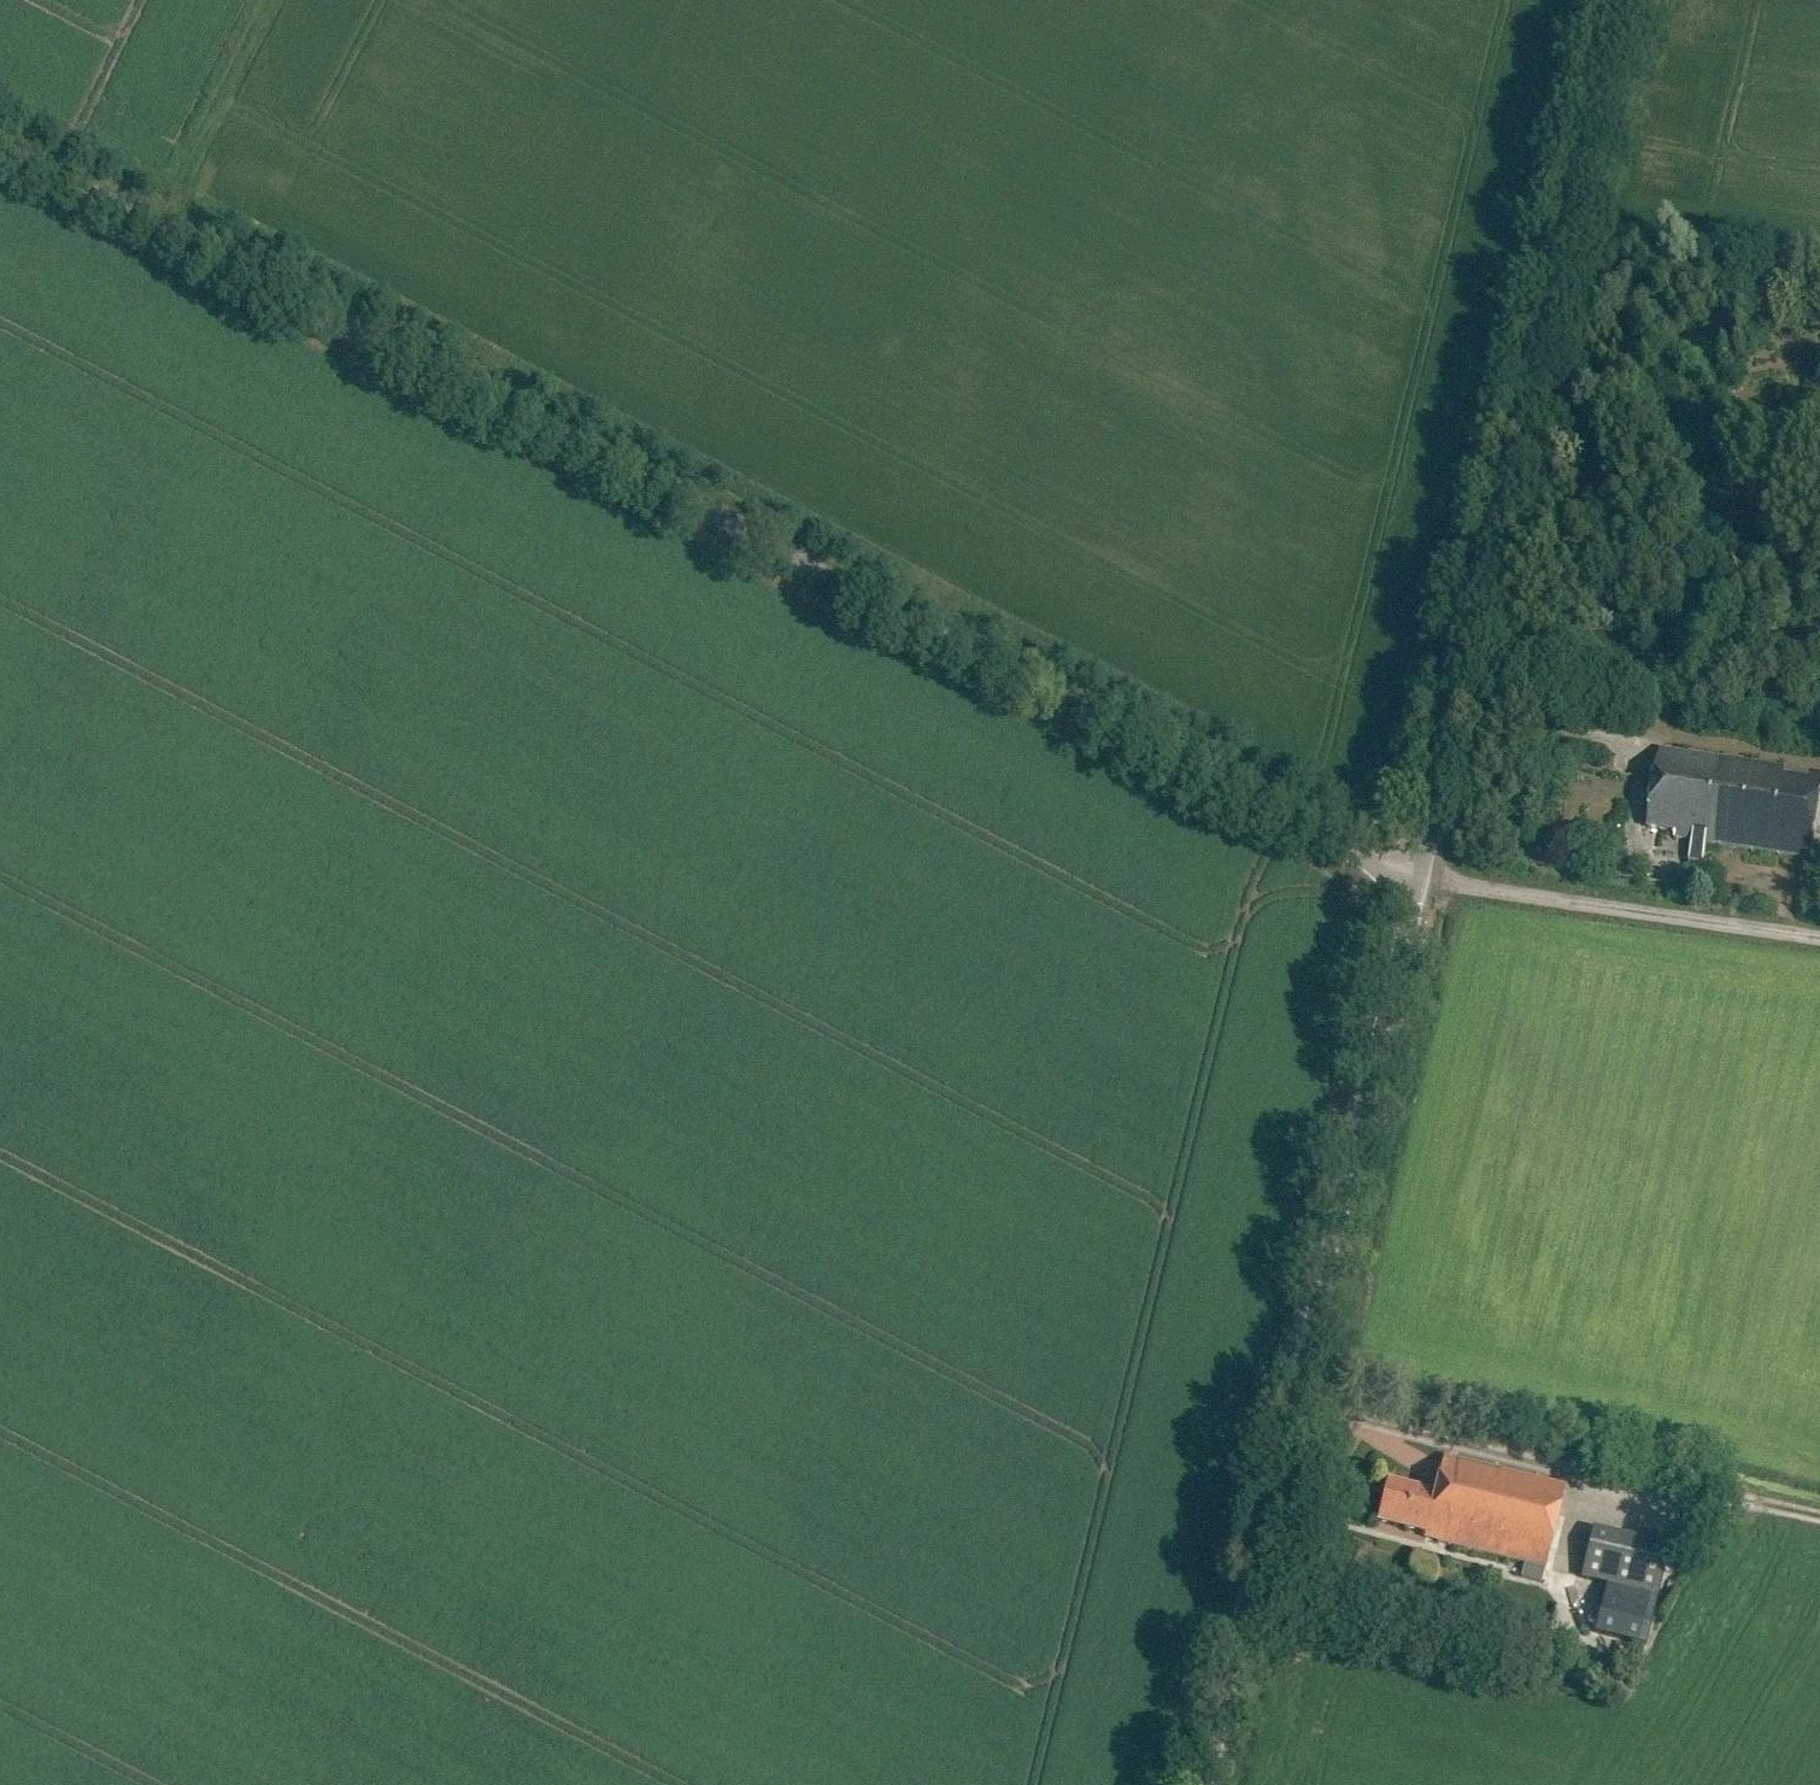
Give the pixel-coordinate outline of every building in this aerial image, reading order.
[(1673,842),(1693,845),(1690,861),(1696,862),(1694,872),(1707,874),(1709,865),(1702,864),(1705,847),(1809,865),(1819,804),(1819,778),(1661,750),(1647,832),(1674,837),(1673,842)] [(1422,1532),(1421,1537),(1437,1541),(1437,1544),(1544,1571),(1565,1488),(1443,1458),(1434,1493),(1384,1480),(1374,1520),(1422,1532)] [(1605,1636),(1658,1650),(1684,1551),(1605,1531),(1592,1580),(1618,1587),(1605,1636)]
